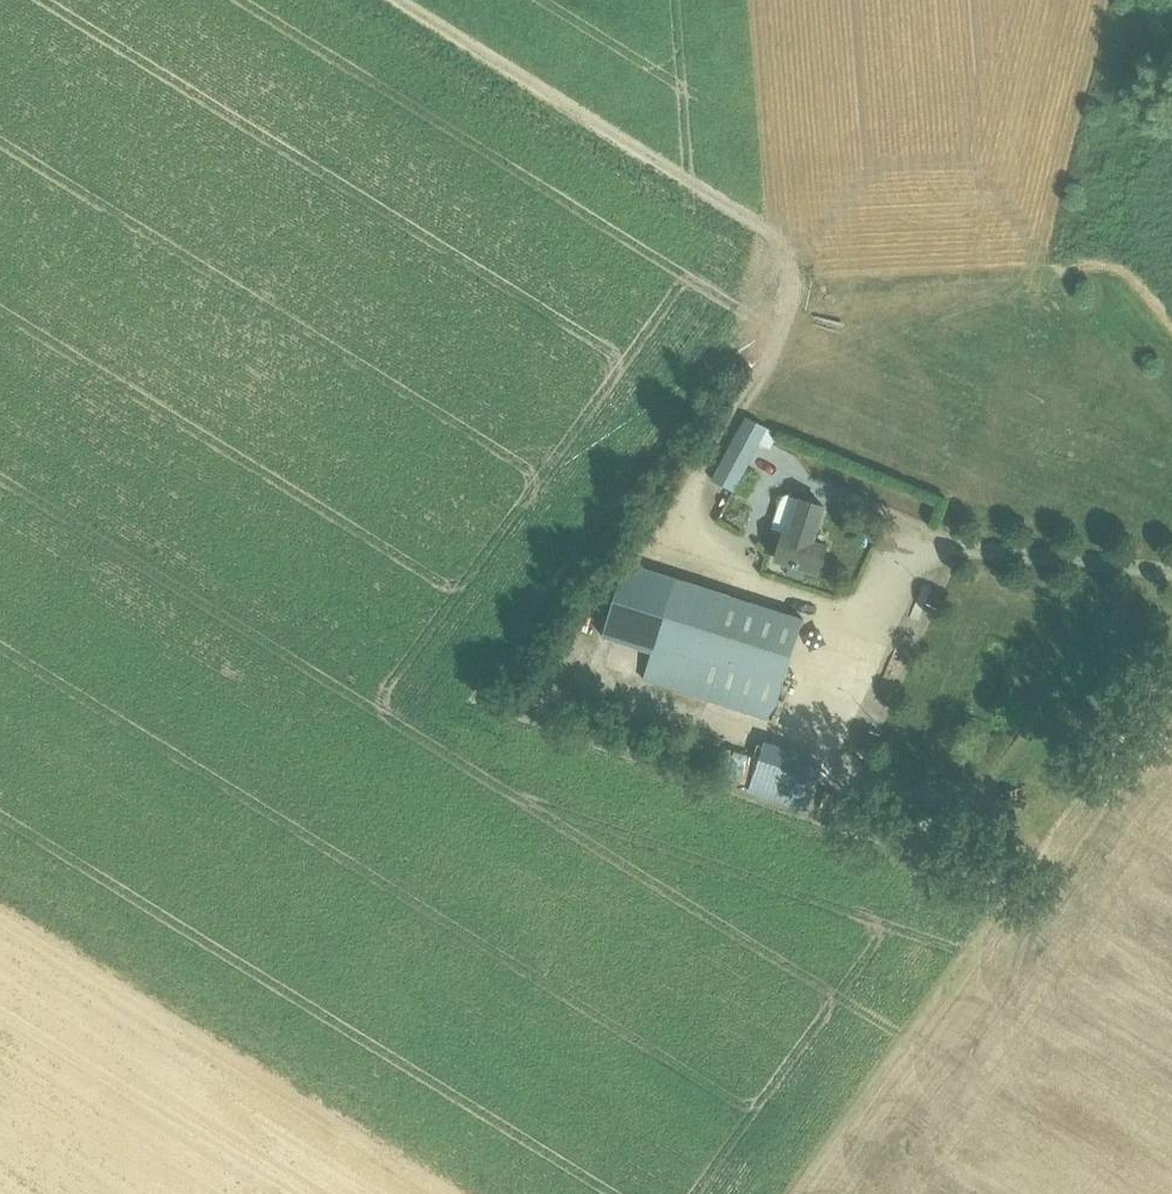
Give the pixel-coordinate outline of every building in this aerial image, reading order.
[(745,416),(712,478),(734,490),(759,444),(770,450),(778,434),(745,416)] [(817,572),(826,544),(812,539),(823,504),(799,498),(788,532),(782,530),(773,558),(817,572)] [(801,618),(672,579),(642,680),(771,719),(801,618)] [(742,777),(746,758),(734,755),(729,774),(742,777)] [(759,757),(749,790),(808,808),(818,775),(759,757)]
